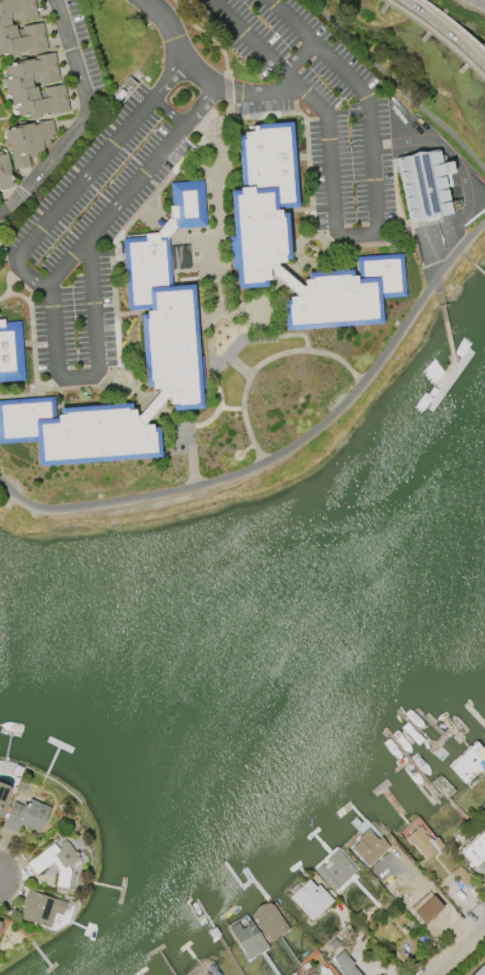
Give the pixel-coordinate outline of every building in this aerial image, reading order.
[(11,54),(0,56),(0,0),(35,0),(38,18),(17,22),(16,20),(10,21),(11,26),(15,25),(15,29),(22,28),(22,27),(42,23),(48,50),(27,54),(26,49),(25,50),(25,52),(17,53),(18,56),(11,57),(11,54)] [(32,56),(55,52),(60,80),(39,84),(38,81),(31,82),(32,88),(36,87),(37,92),(44,91),(43,88),(64,85),(68,112),(48,115),(48,113),(23,117),(23,115),(17,116),(15,105),(11,105),(9,95),(5,95),(2,79),(6,78),(4,65),(17,63),(17,61),(32,58),(32,56)] [(111,95),(118,103),(136,87),(129,78),(111,95)] [(51,120),(54,134),(51,135),(51,139),(40,141),(42,151),(35,152),(36,156),(30,157),(30,154),(27,155),(29,167),(13,170),(9,145),(4,146),(3,141),(5,141),(3,130),(9,129),(8,128),(12,127),(12,129),(16,128),(15,126),(32,123),(32,125),(36,124),(36,123),(51,120)] [(275,263),(290,277),(304,289),(303,273),(356,270),(355,257),(402,254),(404,297),(380,299),(381,323),(284,330),(282,298),(298,297),(283,284),(267,270),(268,286),(235,289),(228,191),(241,190),(237,134),(248,133),(247,125),(291,122),(297,208),(286,208),(289,262),(275,263)] [(395,158),(408,223),(452,214),(446,187),(451,186),(449,174),(453,173),(450,161),(446,162),(444,155),(440,155),(439,149),(424,152),(416,152),(409,155),(395,158)] [(12,187),(0,189),(0,152),(2,152),(2,155),(8,154),(10,173),(12,187)] [(36,442),(0,445),(0,401),(54,397),(55,419),(60,418),(59,409),(131,404),(132,422),(146,406),(157,393),(157,386),(145,387),(140,314),(149,314),(149,309),(126,311),(121,236),(155,234),(162,225),(171,215),(169,183),(202,180),(205,227),(175,229),(171,233),(168,237),(171,286),(192,285),(201,409),(169,411),(169,397),(167,397),(154,412),(139,429),(157,428),(159,458),(38,466),(36,442)] [(24,380),(0,382),(0,319),(4,319),(4,322),(20,321),(24,380)] [(475,742),(484,753),(484,772),(482,769),(478,772),(476,770),(462,783),(453,772),(457,759),(475,742)] [(22,795),(17,793),(22,782),(27,784),(22,795)] [(13,788),(0,821),(0,783),(13,788)] [(30,800),(43,805),(50,808),(38,834),(20,825),(16,833),(1,827),(13,802),(22,806),(22,804),(27,806),(30,800)] [(419,826),(424,832),(423,834),(425,837),(427,835),(430,838),(427,840),(436,851),(425,860),(411,842),(409,843),(405,838),(419,826)] [(390,847),(368,867),(351,848),(359,841),(358,839),(368,830),(377,840),(380,837),(390,847)] [(484,830),(484,831),(484,870),(480,874),(460,852),(484,830)] [(27,863),(52,844),(57,850),(62,847),(60,844),(64,841),(66,843),(67,843),(79,859),(68,867),(70,870),(68,888),(64,887),(64,891),(55,890),(57,870),(52,862),(36,874),(27,863)] [(334,892),(314,871),(322,864),(323,865),(327,862),(325,861),(337,850),(356,870),(334,892)] [(465,889),(452,872),(459,866),(472,883),(465,889)] [(310,921),(289,897),(308,880),(315,888),(318,885),(333,901),(310,921)] [(49,928),(20,918),(23,907),(21,907),(27,889),(35,891),(34,892),(66,903),(65,905),(70,907),(69,911),(64,909),(62,915),(54,913),(49,928)] [(252,914),(253,912),(254,911),(255,909),(256,908),(257,907),(258,906),(260,905),(268,903),(271,904),(272,905),(288,930),(270,942),(265,934),(263,935),(256,924),(258,923),(252,914)] [(249,961),(228,929),(237,923),(241,930),(245,927),(244,925),(251,921),(268,948),(249,961)] [(342,952),(332,961),(344,974),(362,974),(342,952)] [(470,974),(484,974),(484,960),(470,974)] [(212,965),(219,974),(207,974),(210,973),(207,969),(212,965)]
